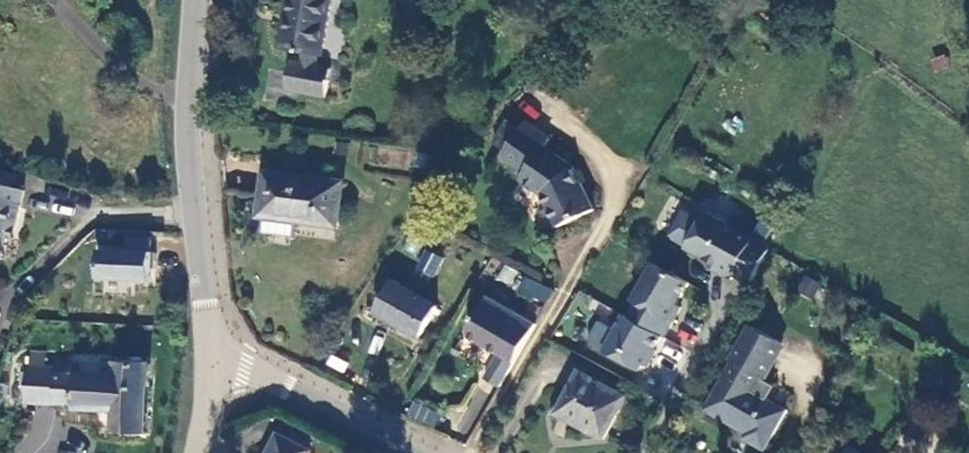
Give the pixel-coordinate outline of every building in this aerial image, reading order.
[(281,46),(303,50),(323,54),(328,55),(337,0),(290,0),(281,46)] [(303,50),(301,65),(321,68),(323,54),(303,50)] [(292,63),(288,88),(324,94),(328,70),(321,68),(301,65),(292,63)] [(575,170),(547,148),(551,139),(528,123),(505,156),(528,173),(523,180),(545,194),(549,207),(543,211),(549,225),(557,221),(558,227),(593,211),(581,183),(575,170)] [(269,167),(260,217),(338,230),(346,180),(269,167)] [(4,253),(23,189),(0,182),(0,252),(4,253)] [(778,248),(713,212),(693,249),(757,285),(778,248)] [(288,234),(289,223),(260,220),(259,231),(288,234)] [(147,249),(88,245),(86,277),(144,281),(147,249)] [(436,277),(440,254),(421,251),(417,273),(436,277)] [(697,281),(662,264),(618,354),(653,371),(697,281)] [(811,299),(821,285),(806,274),(796,288),(811,299)] [(536,282),(530,294),(546,302),(552,289),(536,282)] [(445,308),(404,284),(388,311),(429,335),(445,308)] [(540,328),(497,300),(474,335),(506,356),(491,378),(506,386),(540,328)] [(792,345),(763,329),(715,411),(755,435),(753,438),(772,450),(793,414),(776,402),(783,388),(772,381),(792,345)] [(56,369),(53,402),(74,405),(74,406),(114,411),(113,431),(147,433),(151,362),(117,359),(116,373),(70,368),(71,358),(57,357),(56,369)] [(53,402),(56,369),(28,367),(25,400),(53,402)] [(633,397),(590,373),(570,408),(613,433),(633,397)] [(432,427),(439,411),(412,400),(405,416),(432,427)] [(283,439),(276,452),(315,452),(283,439)]
